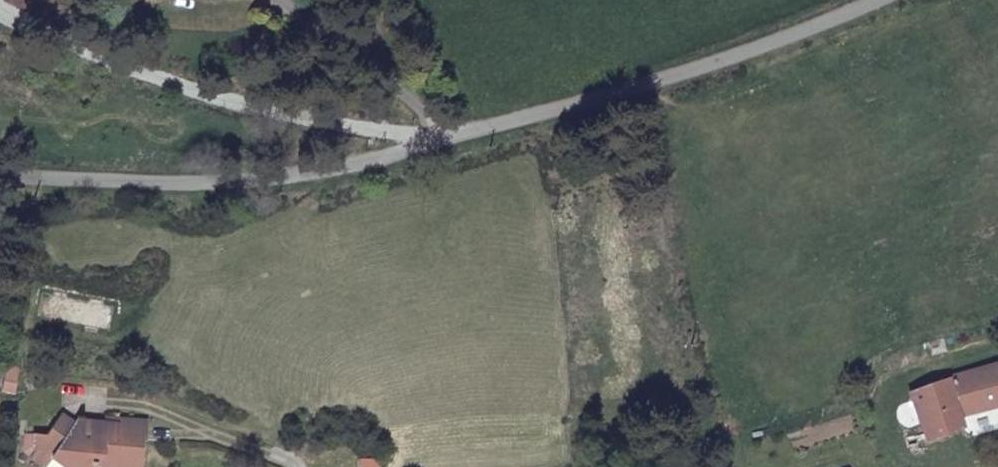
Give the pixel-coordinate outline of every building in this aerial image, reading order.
[(925,444),(964,423),(962,416),(997,405),(997,363),(950,377),(910,392),(922,434),(910,437),(913,447),(925,444)] [(143,443),(145,443),(147,423),(107,420),(106,425),(105,433),(87,431),(88,422),(77,421),(75,424),(62,415),(47,435),(36,434),(32,448),(36,450),(30,459),(41,466),(46,466),(51,460),(60,466),(140,466),(141,459),(134,459),(135,441),(143,443)] [(105,433),(106,425),(88,422),(87,431),(105,433)] [(141,459),(143,443),(135,441),(134,459),(141,459)]
